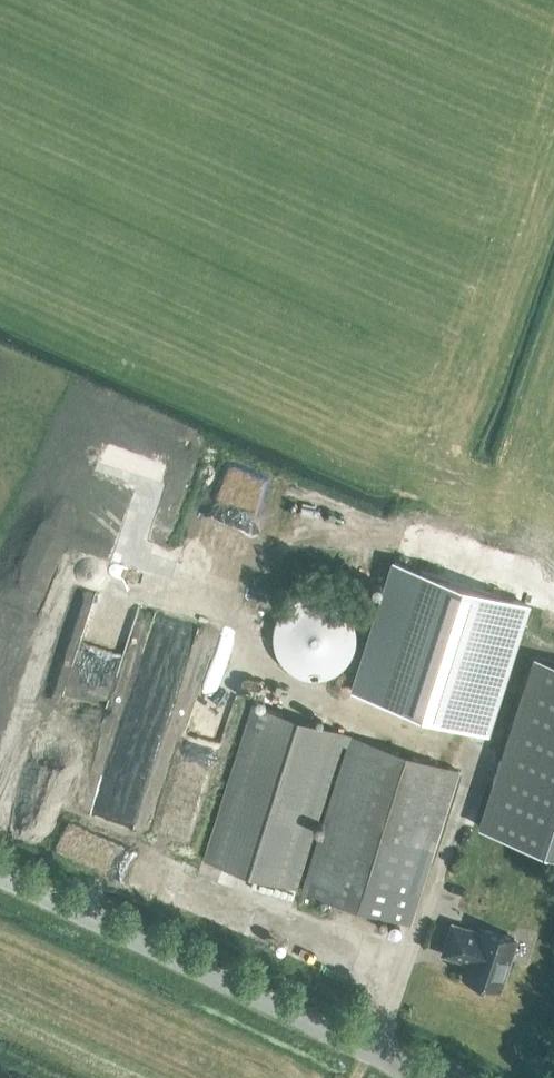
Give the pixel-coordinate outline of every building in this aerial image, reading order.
[(302,891),(407,925),(457,770),(470,774),(525,602),(396,561),(337,746),(347,749),(302,891)] [(354,648),(355,639),(354,630),(352,621),(347,613),(341,607),(334,602),(325,598),(316,596),(307,597),(299,599),(291,603),(284,609),(278,616),(274,624),(272,633),(272,642),(274,651),(277,659),(283,666),(289,672),(297,676),(306,679),(315,680),(324,678),(332,675),(340,670),(346,664),(351,656),(354,648)] [(531,655),(475,827),(553,853),(553,663),(531,655)] [(291,888),(341,732),(252,704),(202,859),(291,888)] [(128,832),(57,832),(57,854),(82,854),(82,855),(128,855),(128,832)] [(463,978),(496,989),(506,961),(510,958),(513,948),(511,943),(513,939),(480,928),(478,933),(451,925),(442,954),(468,963),(463,978)]
